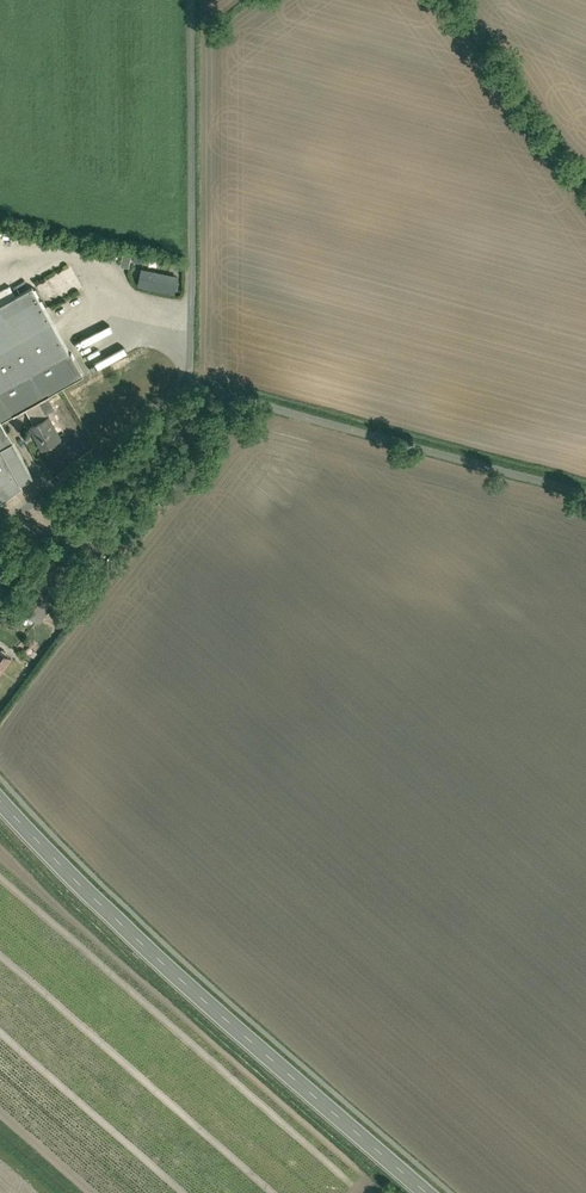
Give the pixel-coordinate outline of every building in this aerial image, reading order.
[(127,267),(128,260),(141,263),(143,252),(122,248),(119,265),(127,267)] [(154,267),(144,265),(140,283),(151,285),(152,282),(176,288),(180,270),(155,264),(154,267)] [(72,346),(34,280),(2,298),(0,296),(0,387),(72,346)] [(72,346),(0,387),(0,409),(2,413),(84,366),(72,346)] [(114,348),(85,364),(89,372),(118,356),(114,348)] [(73,428),(55,397),(33,410),(36,415),(30,419),(44,444),(73,428)] [(25,484),(22,478),(36,471),(2,413),(0,409),(0,498),(25,484)] [(74,527),(65,539),(81,551),(90,538),(74,527)] [(20,603),(37,614),(46,600),(74,560),(57,549),(20,603)] [(14,653),(0,643),(0,672),(14,653)]
